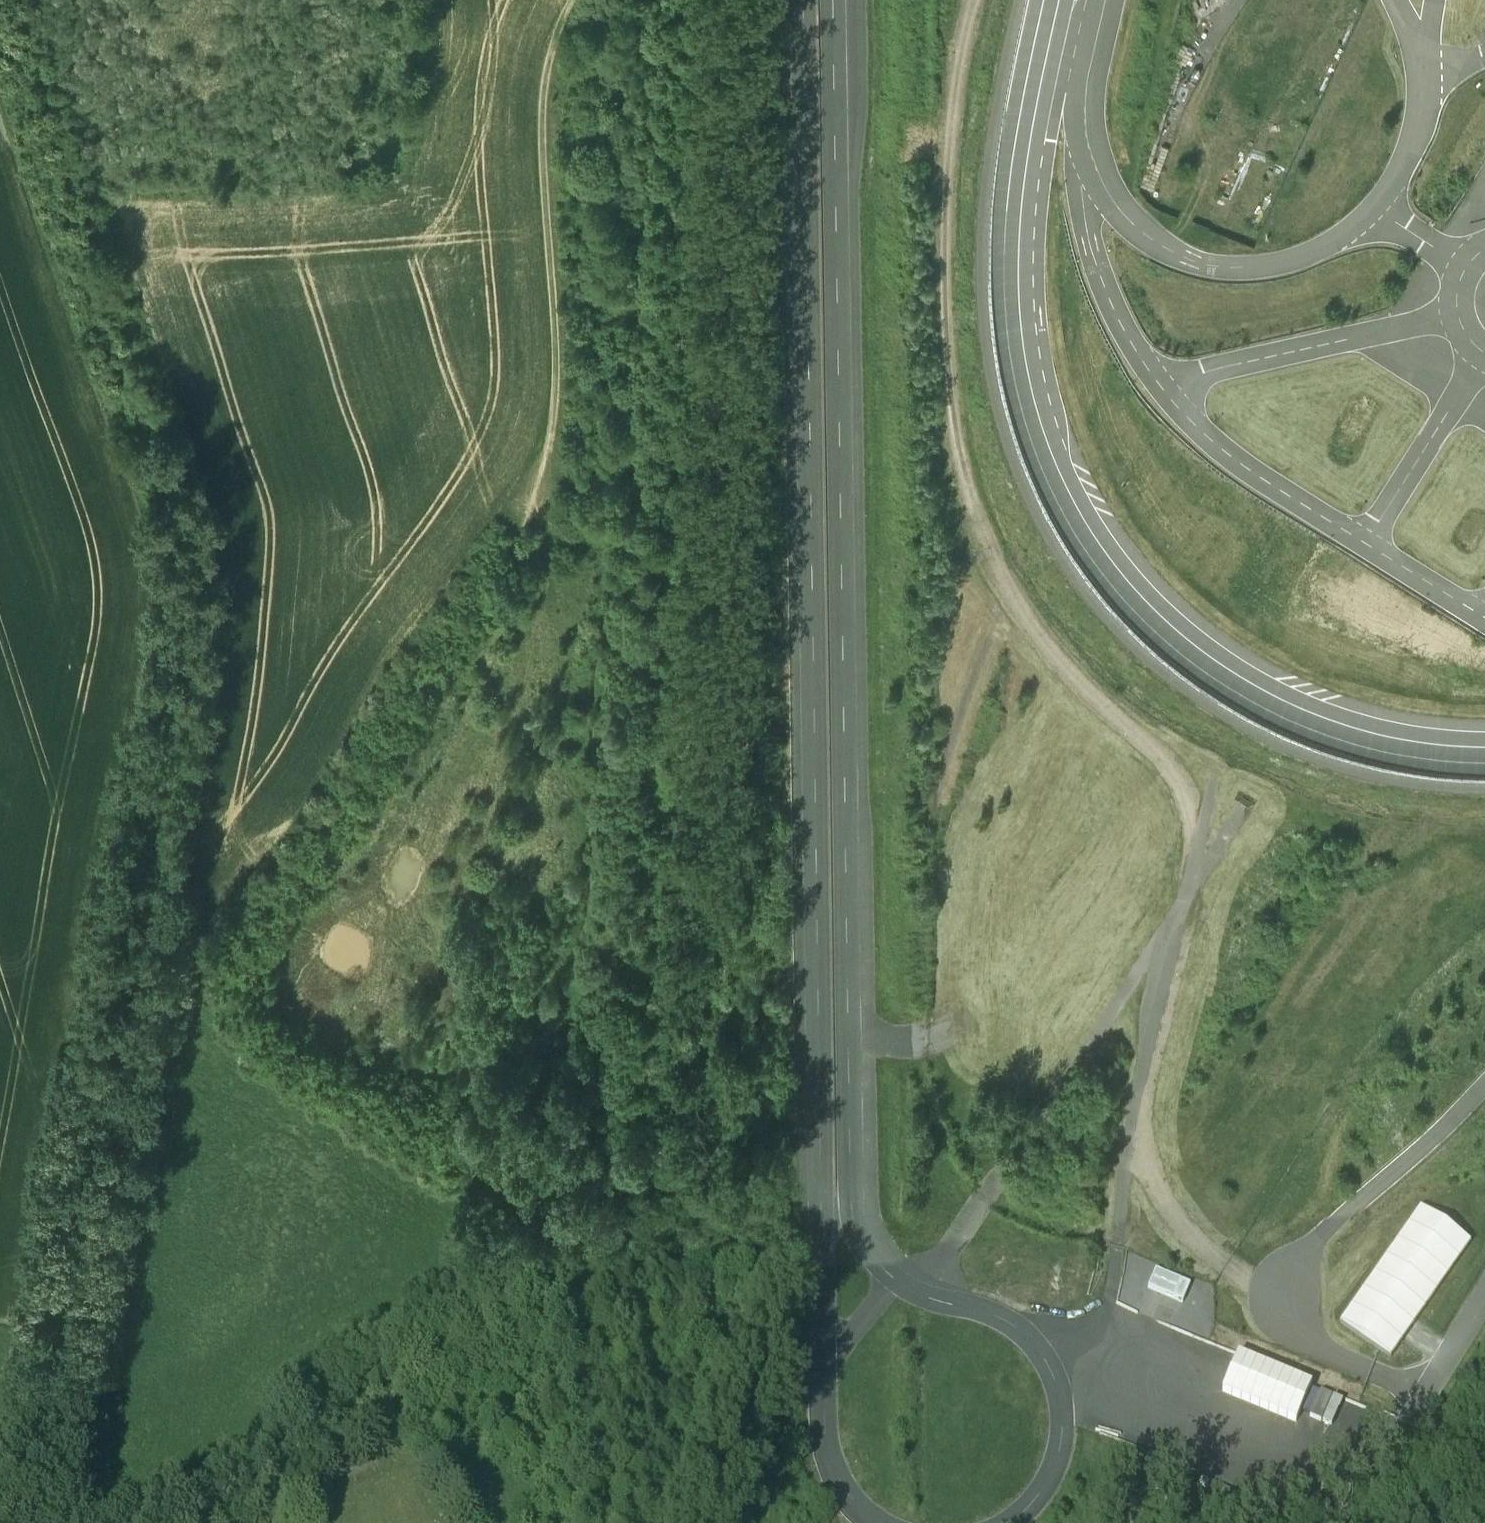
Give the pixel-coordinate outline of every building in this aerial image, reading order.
[(1344,1326),(1397,1359),(1471,1239),(1418,1206),(1344,1326)] [(1158,1268),(1150,1287),(1185,1303),(1194,1283),(1158,1268)] [(1302,1422),(1316,1382),(1238,1355),(1224,1395),(1302,1422)]
